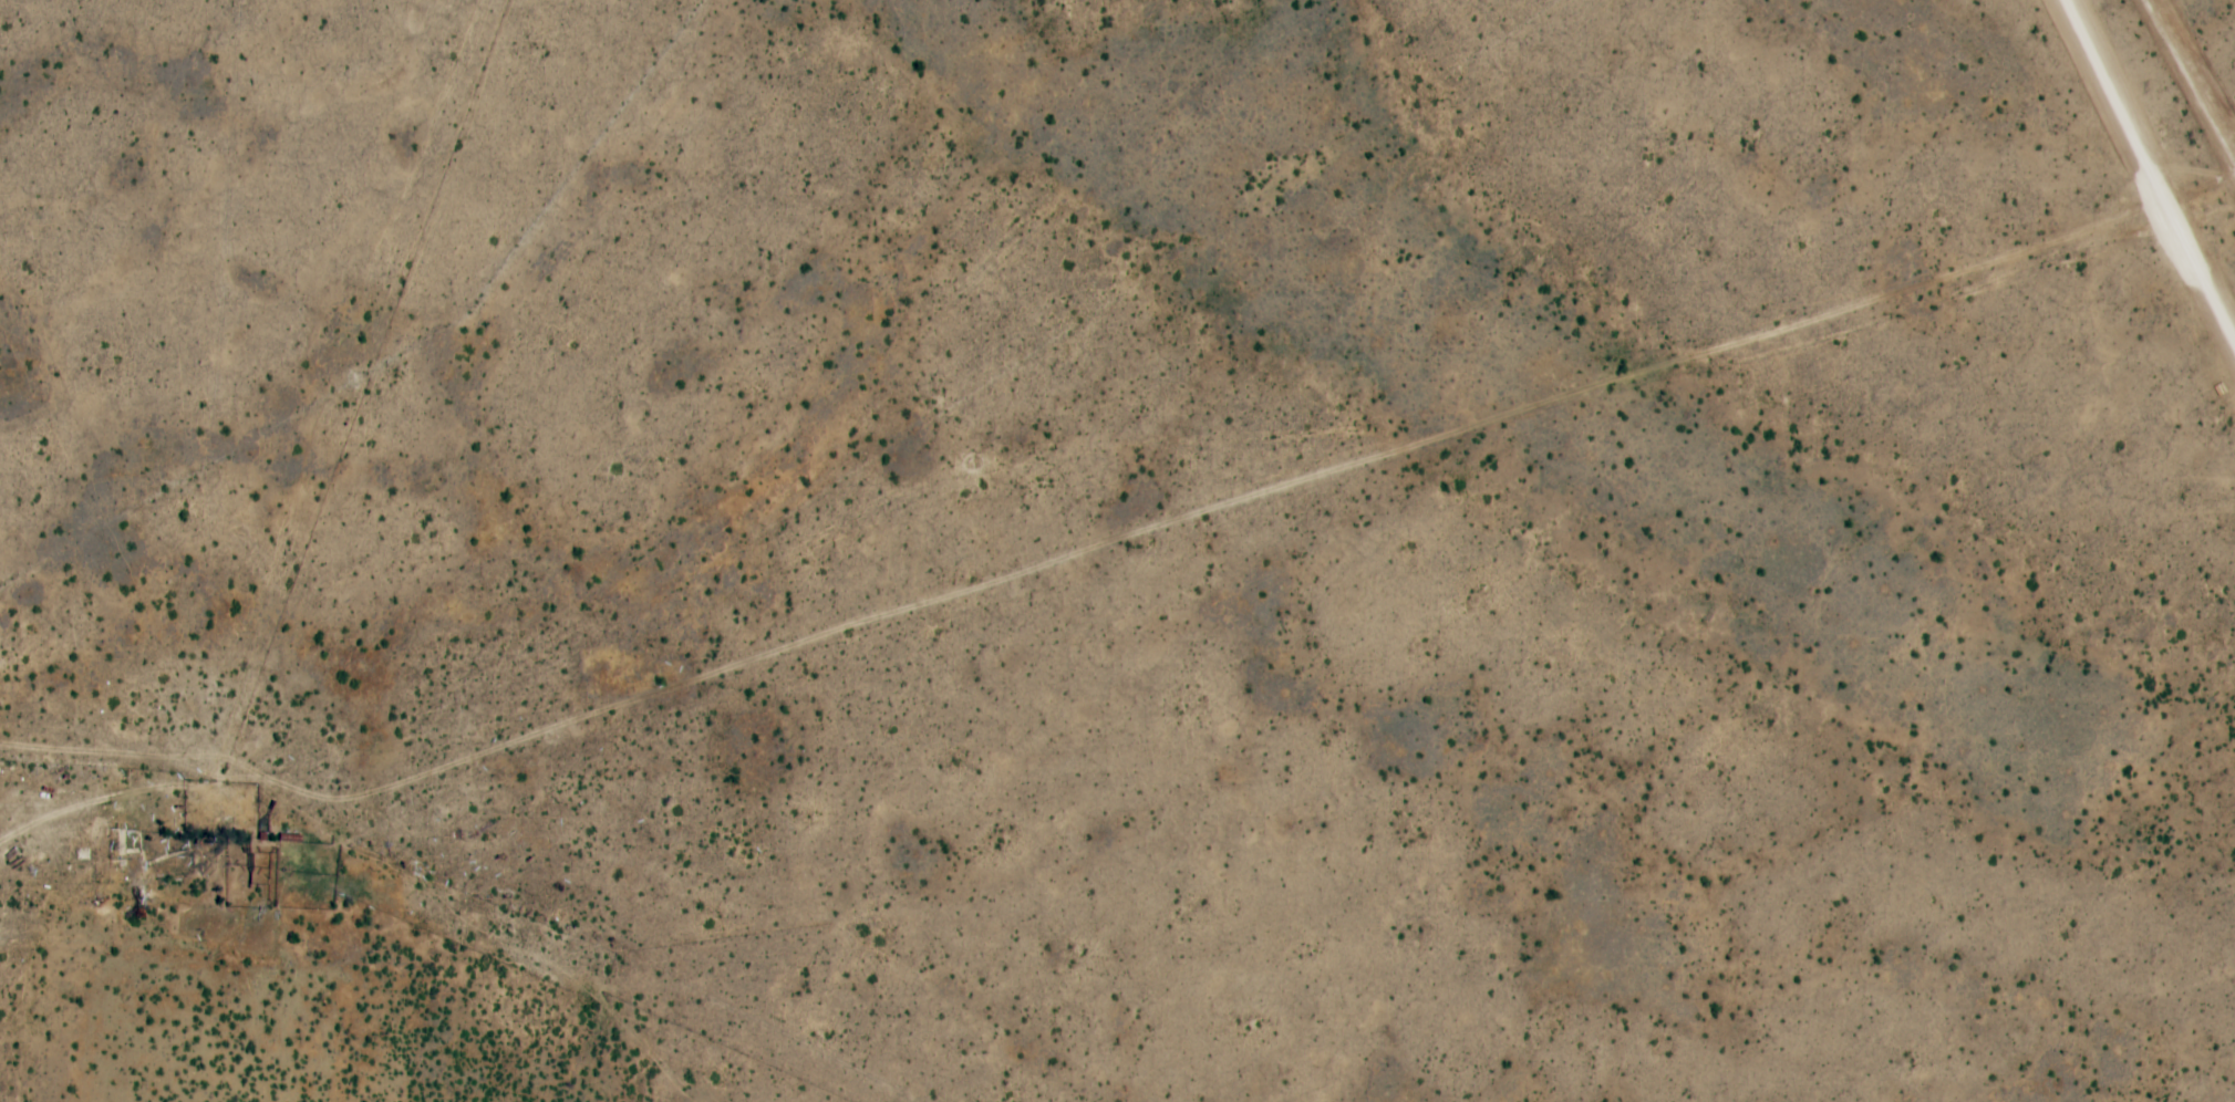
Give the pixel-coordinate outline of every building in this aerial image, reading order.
[(127,850),(127,887),(148,887),(148,850),(127,850)]
